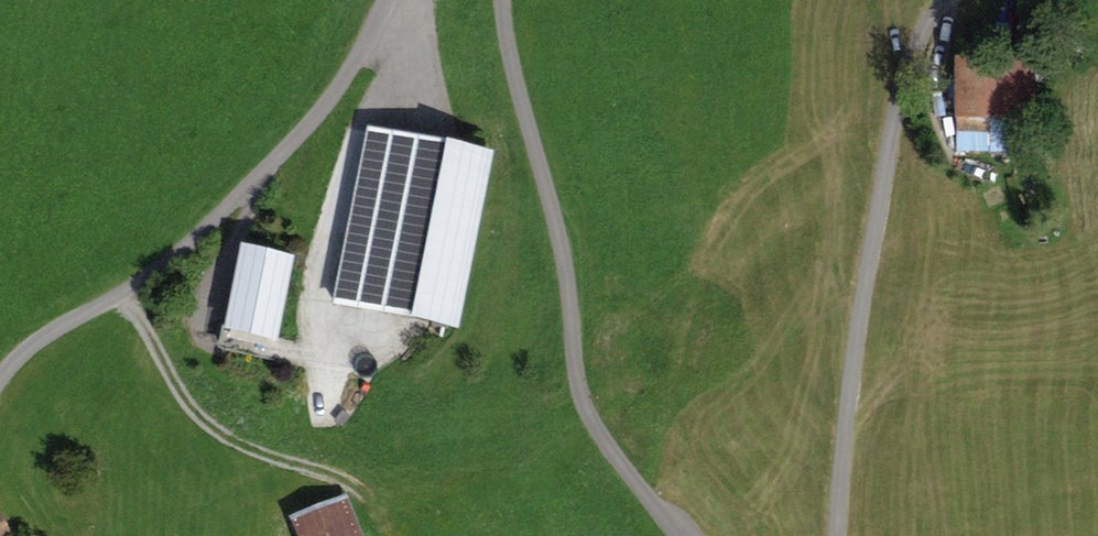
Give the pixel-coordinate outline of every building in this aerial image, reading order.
[(1014,60),(951,62),(954,135),(1017,132),(1014,60)] [(487,158),(359,135),(325,319),(454,342),(487,158)] [(263,351),(284,261),(233,250),(213,339),(263,351)] [(277,501),(291,535),(359,535),(336,477),(277,501)]
